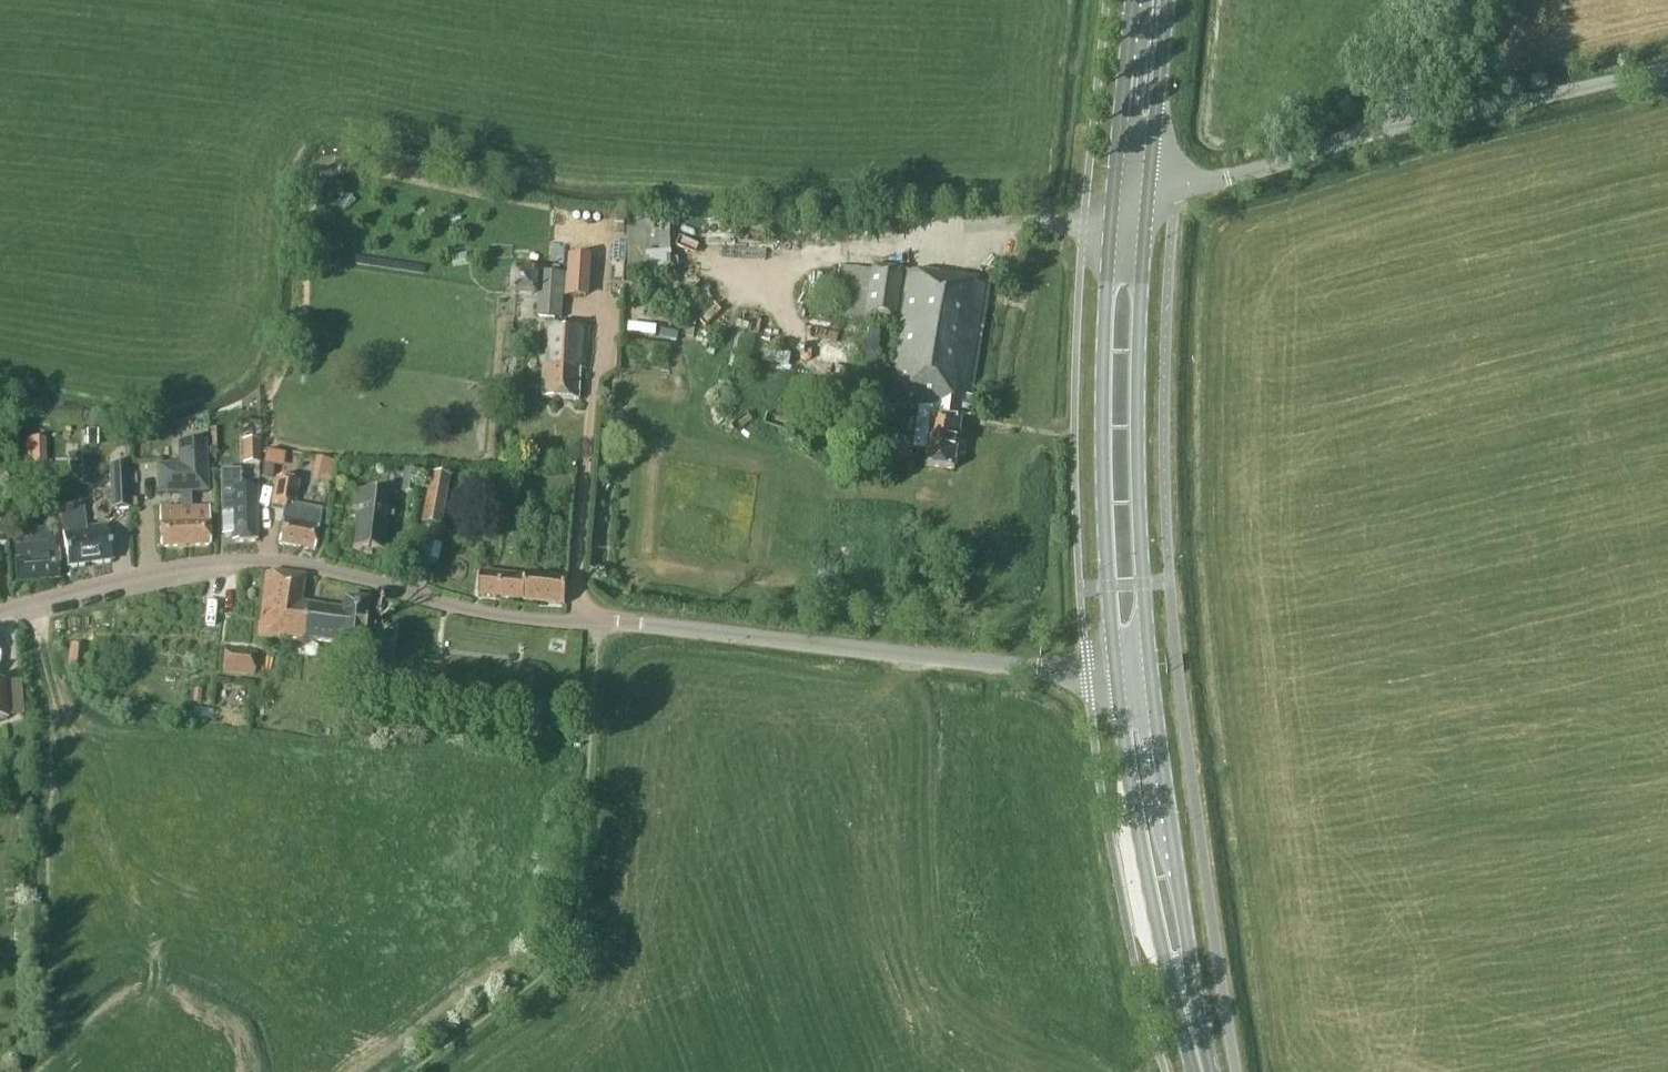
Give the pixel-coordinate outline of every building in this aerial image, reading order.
[(673,256),(681,255),(679,217),(632,219),(635,274),(673,272),(673,256)] [(872,271),(838,266),(835,287),(843,288),(838,316),(900,325),(888,406),(891,407),(888,422),(898,423),(900,408),(919,411),(914,448),(928,450),(926,466),(954,470),(962,416),(969,417),(989,285),(872,267),(872,271)] [(563,319),(566,284),(566,275),(540,273),(537,316),(563,319)] [(589,328),(546,326),(542,398),(578,400),(579,369),(586,369),(589,328)] [(881,333),(868,331),(863,373),(876,375),(881,333)] [(504,384),(504,395),(512,395),(512,384),(504,384)] [(97,446),(98,430),(87,430),(87,446),(97,446)] [(47,465),(46,438),(24,439),(25,466),(47,465)] [(181,509),(163,509),(159,509),(160,547),(210,544),(209,508),(191,508),(190,492),(207,491),(206,440),(177,442),(177,463),(155,464),(156,493),(180,492),(181,509)] [(260,440),(242,441),(243,465),(260,464),(260,440)] [(272,480),(274,467),(282,469),(285,454),(265,451),(260,478),(272,480)] [(336,483),(341,460),(322,456),(317,479),(336,483)] [(130,508),(128,464),(109,465),(110,509),(130,508)] [(239,471),(219,472),(220,513),(222,513),(222,534),(235,534),(235,542),(256,541),(256,489),(239,489),(239,471)] [(416,473),(403,471),(400,491),(414,492),(416,473)] [(450,478),(430,474),(425,473),(422,488),(427,489),(420,523),(441,527),(450,478)] [(389,496),(358,492),(351,549),(363,550),(362,554),(371,555),(371,551),(383,553),(389,496)] [(321,510),(294,505),(284,503),(283,508),(281,521),(282,521),(278,544),(314,550),(317,527),(318,527),(321,510)] [(59,508),(62,531),(67,567),(112,561),(107,525),(86,528),(83,505),(59,508)] [(45,542),(44,534),(13,537),(14,545),(13,545),(17,582),(59,578),(55,541),(45,542)] [(526,577),(481,572),(479,597),(565,605),(567,578),(526,574),(526,577)] [(304,577),(265,573),(260,624),(259,623),(257,639),(277,640),(278,637),(339,642),(337,656),(362,658),(367,602),(343,599),(342,609),(300,603),(304,577)] [(84,670),(87,644),(70,642),(68,668),(84,670)] [(256,653),(224,650),(222,673),(254,676),(256,653)]
